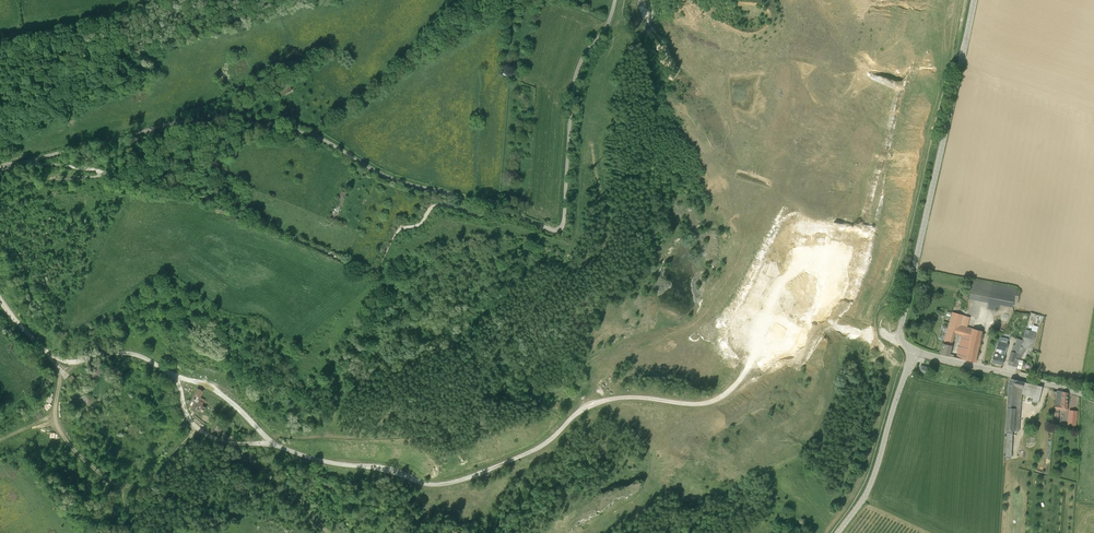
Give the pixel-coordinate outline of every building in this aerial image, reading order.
[(293,88),(290,81),(279,86),(283,93),(293,88)] [(346,193),(342,191),(335,208),(339,210),(346,193)] [(973,279),(970,298),(989,301),(988,308),(995,309),(996,306),(999,307),(1000,303),(1014,305),(1014,301),(1019,302),(1020,295),(1016,294),(1017,286),(973,279)] [(953,312),(941,353),(941,354),(949,356),(955,333),(971,337),(966,360),(976,362),(982,331),(967,327),(970,317),(953,312)] [(1014,362),(1009,361),(1009,360),(1006,368),(1016,370),(1016,368),(1021,369),(1023,361),(1019,359),(1021,353),(1023,354),(1025,348),(1031,349),(1036,332),(1031,330),(1026,329),(1023,340),(1019,353),(1017,352),(1014,362)] [(1019,353),(1023,340),(1017,338),(1015,345),(1014,344),(1009,361),(1014,362),(1017,352),(1019,353)] [(994,353),(992,363),(1003,365),(1005,356),(1001,355),(1002,350),(1006,351),(1008,343),(999,341),(995,348),(996,348),(995,353),(994,353)] [(101,363),(89,369),(93,377),(105,371),(101,363)] [(72,375),(68,378),(75,385),(78,382),(79,383),(84,378),(81,375),(77,378),(77,377),(75,378),(72,375)] [(1009,385),(1007,422),(1006,431),(1007,431),(1006,457),(1011,457),(1013,431),(1014,431),(1016,408),(1014,408),(1016,387),(1022,388),(1021,393),(1033,396),(1032,401),(1039,402),(1043,386),(1011,378),(1009,385)] [(1055,404),(1054,415),(1054,420),(1058,420),(1058,413),(1059,413),(1059,409),(1067,410),(1068,393),(1057,390),(1057,392),(1057,394),(1055,404)] [(85,393),(81,397),(89,406),(96,399),(93,396),(90,399),(85,393)] [(194,409),(200,397),(193,394),(187,406),(194,409)] [(206,407),(202,406),(205,400),(201,398),(198,403),(195,409),(203,414),(206,407)] [(1077,411),(1070,411),(1069,420),(1076,421),(1077,411)] [(226,429),(217,424),(213,430),(223,435),(226,429)]
